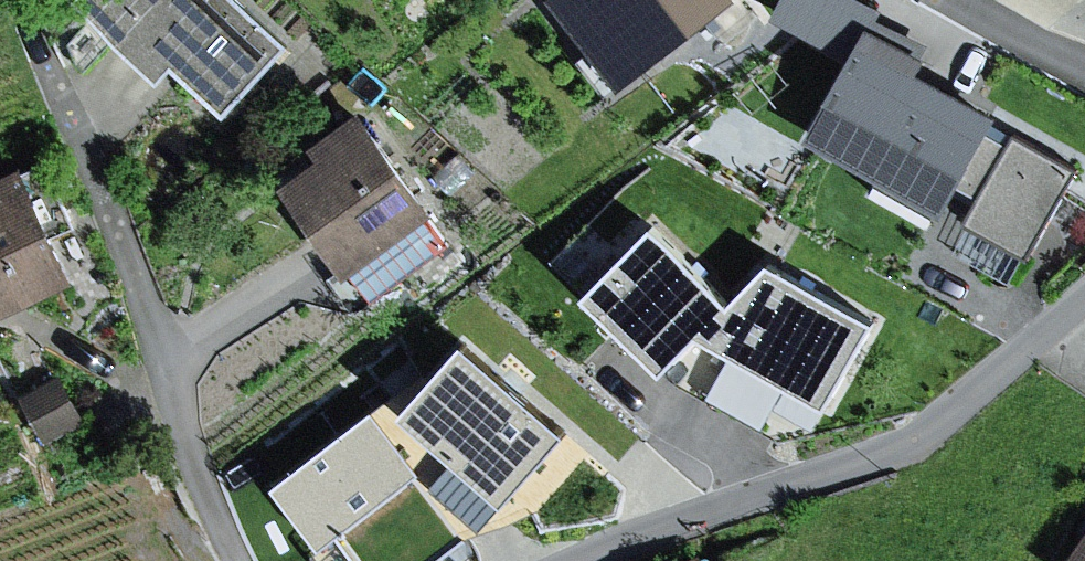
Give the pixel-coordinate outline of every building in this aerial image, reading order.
[(169,72),(183,56),(236,101),(292,35),(250,0),(83,0),(169,72)] [(627,80),(732,0),(566,0),(627,80)] [(873,22),(882,5),(872,0),(783,0),(775,14),(854,56),(873,22)] [(932,54),(873,22),(854,56),(811,136),(943,208),(961,176),(988,190),(970,222),(1033,256),(1082,165),(1000,121),(1004,112),(924,68),(932,54)] [(321,156),(287,180),(352,273),(357,268),(377,296),(450,245),(430,217),(439,211),(364,105),(311,143),(321,156)] [(0,176),(0,314),(76,280),(55,234),(76,225),(47,161),(26,170),(24,166),(0,176)] [(728,287),(656,221),(591,289),(670,366),(704,332),(834,403),(882,318),(775,256),(736,295),(728,287)] [(468,336),(405,407),(509,499),(572,429),(468,336)] [(68,373),(32,386),(53,443),(89,429),(68,373)] [(376,408),(369,413),(275,483),(322,547),(344,531),(367,560),(439,560),(472,536),(376,408)] [(1068,560),(1084,560),(1084,536),(1068,560)]
